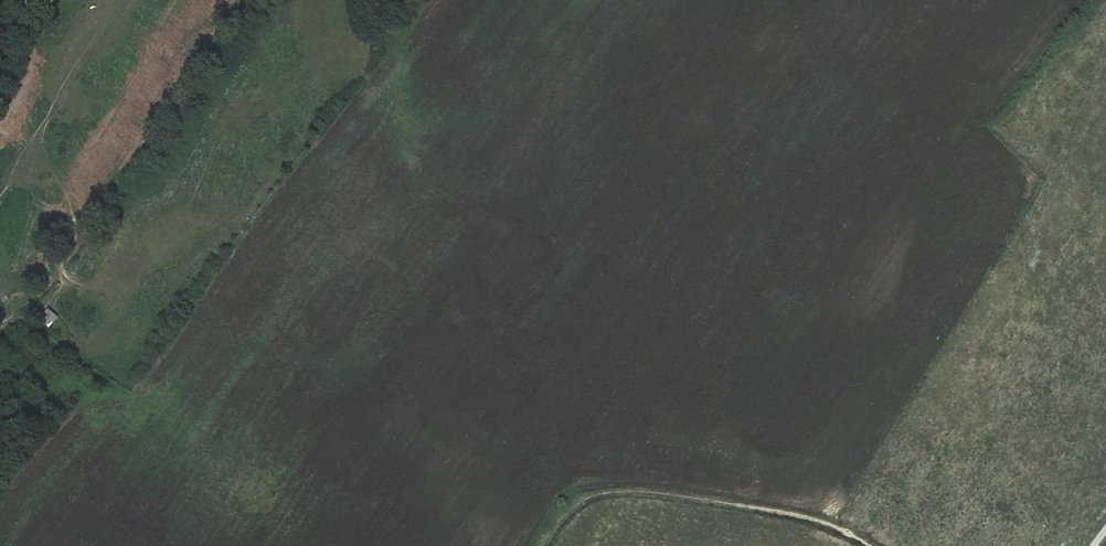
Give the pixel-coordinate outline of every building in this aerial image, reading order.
[(39,318),(49,327),(58,317),(48,308),(39,318)]
